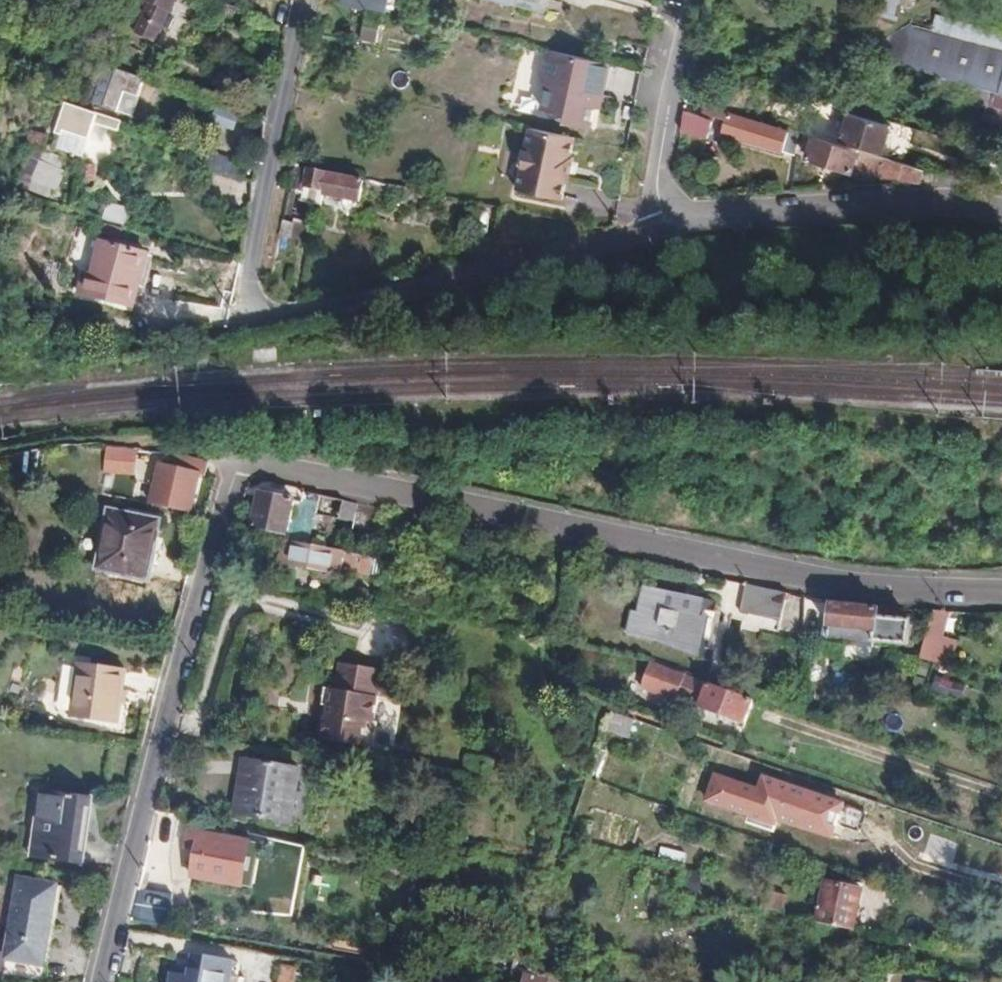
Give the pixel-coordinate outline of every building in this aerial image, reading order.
[(183,0),(151,0),(134,49),(163,59),(183,0)] [(365,0),(345,0),(344,4),(363,9),(365,0)] [(350,29),(353,10),(341,7),(337,26),(350,29)] [(379,38),(383,18),(365,15),(362,34),(379,38)] [(606,82),(610,61),(548,48),(541,80),(549,82),(600,93),(602,81),(606,82)] [(1001,98),(1001,54),(985,49),(977,78),(973,90),(1001,98)] [(159,72),(161,65),(131,55),(129,62),(159,72)] [(140,118),(153,82),(110,67),(102,89),(106,90),(102,106),(140,118)] [(964,76),(961,87),(973,90),(977,78),(964,76)] [(593,125),(600,93),(549,82),(543,106),(566,112),(565,119),(593,125)] [(973,90),(961,87),(947,83),(945,96),(1001,113),(1001,98),(973,90)] [(802,131),(708,104),(706,112),(726,118),(722,131),(795,154),(799,141),(802,131)] [(93,157),(103,126),(106,117),(72,106),(67,123),(73,126),(66,149),(93,157)] [(237,128),(241,116),(218,108),(214,121),(237,128)] [(687,111),(682,112),(680,128),(706,136),(709,123),(706,116),(687,111)] [(884,151),(891,128),(891,127),(849,115),(842,139),(884,151)] [(129,135),(131,126),(106,117),(103,126),(129,135)] [(572,156),(575,137),(531,128),(517,190),(561,199),(566,182),(571,182),(576,157),(572,156)] [(883,155),(900,160),(908,134),(891,128),(884,151),(883,155)] [(858,148),(802,131),(799,141),(809,145),(805,157),(851,171),(853,166),(858,148)] [(922,182),(925,167),(900,160),(883,155),(858,148),(853,166),(899,179),(922,182)] [(42,151),(28,188),(54,199),(69,161),(42,151)] [(294,168),(278,236),(297,240),(300,224),(296,222),(298,212),(290,210),(294,190),(304,193),(305,188),(324,192),(323,197),(355,204),(360,182),(294,168)] [(413,201),(416,192),(386,186),(384,196),(413,201)] [(104,220),(128,222),(130,205),(106,203),(104,220)] [(124,301),(138,248),(92,237),(83,270),(74,269),(69,287),(124,301)] [(136,454),(95,451),(94,475),(134,478),(136,454)] [(177,456),(174,470),(202,476),(207,477),(210,464),(177,456)] [(151,504),(192,513),(202,476),(174,470),(160,467),(151,504)] [(354,521),(357,504),(304,493),(300,511),(354,521)] [(262,494),(255,530),(288,537),(296,501),(262,494)] [(107,509),(98,555),(147,565),(153,537),(157,538),(159,521),(107,509)] [(285,541),(278,565),(344,579),(349,556),(285,541)] [(147,565),(98,555),(96,568),(145,579),(147,565)] [(783,621),(788,595),(748,587),(743,612),(783,621)] [(653,617),(660,591),(652,589),(645,615),(650,616),(653,617)] [(715,652),(724,612),(725,607),(660,591),(653,617),(650,616),(643,640),(662,644),(718,665),(721,654),(715,652)] [(819,617),(831,618),(833,605),(821,602),(819,617)] [(880,618),(880,608),(833,605),(831,618),(831,629),(875,633),(876,643),(909,647),(910,621),(880,618)] [(920,657),(933,662),(948,611),(934,611),(920,657)] [(633,637),(643,640),(650,616),(645,615),(640,613),(633,637)] [(691,676),(657,663),(650,681),(683,693),(691,676)] [(127,671),(79,664),(72,714),(118,720),(127,671)] [(331,711),(377,718),(386,671),(345,665),(341,690),(329,689),(326,704),(325,710),(331,711)] [(933,686),(959,693),(963,678),(937,671),(933,686)] [(749,721),(758,701),(714,685),(705,705),(749,721)] [(331,711),(325,710),(322,725),(327,727),(331,711)] [(377,724),(377,718),(331,711),(327,727),(381,737),(383,725),(377,724)] [(630,737),(635,721),(619,715),(608,717),(604,729),(630,737)] [(378,749),(381,737),(327,727),(326,740),(378,749)] [(469,756),(465,781),(509,789),(512,767),(509,766),(509,762),(469,756)] [(242,799),(288,807),(291,787),(300,789),(303,770),(255,763),(252,778),(246,778),(242,799)] [(762,776),(747,820),(774,829),(776,818),(833,835),(843,803),(762,776)] [(86,797),(33,788),(28,824),(39,826),(35,854),(73,859),(79,819),(84,820),(86,797)] [(285,825),(288,807),(242,799),(240,816),(285,825)] [(200,850),(193,877),(241,886),(250,845),(190,833),(188,848),(200,850)] [(13,880),(8,930),(44,937),(49,884),(13,880)] [(819,922),(854,930),(861,888),(828,881),(819,922)] [(767,890),(763,907),(783,910),(785,893),(767,890)] [(135,923),(170,928),(177,898),(142,893),(135,923)] [(44,937),(8,930),(3,974),(40,978),(44,937)] [(232,981),(238,981),(240,968),(234,967),(233,966),(193,960),(191,975),(174,971),(172,981),(232,981)] [(282,966),(279,981),(295,981),(297,969),(282,966)] [(524,981),(571,981),(526,971),(524,981)]
